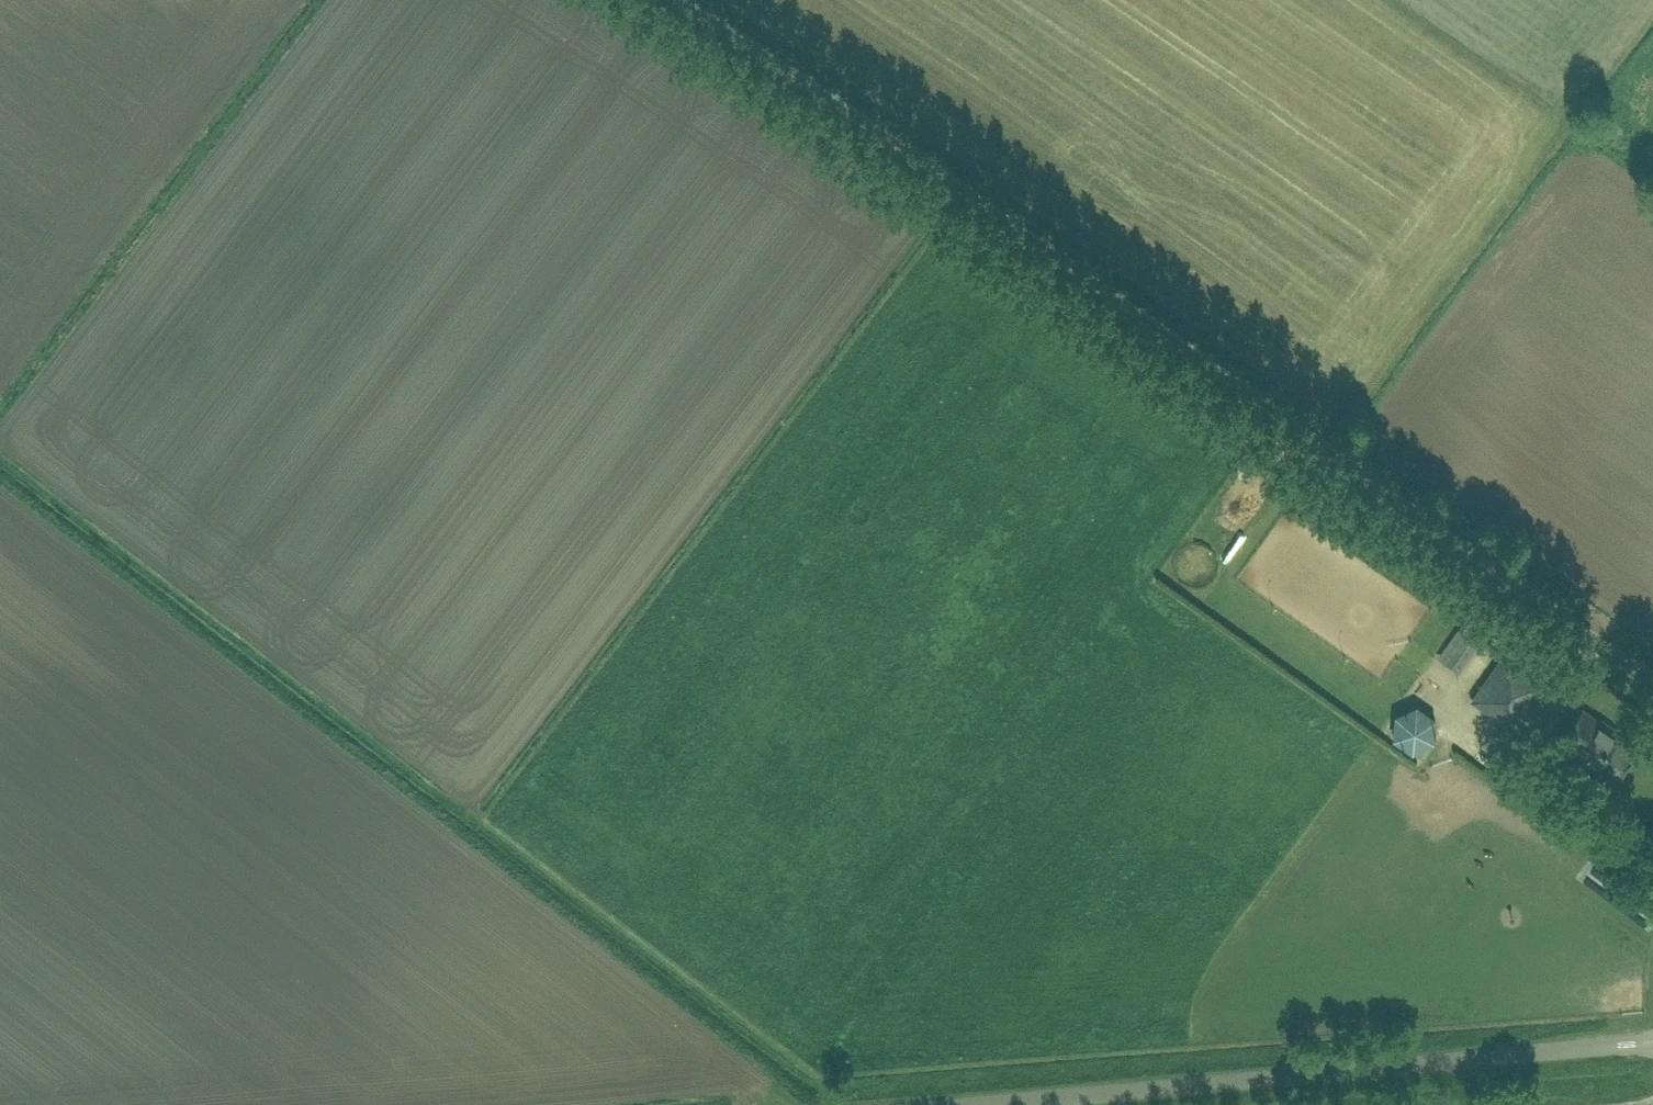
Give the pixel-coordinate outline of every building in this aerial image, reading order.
[(1456,670),(1476,643),(1463,634),(1444,661),(1456,670)] [(1505,654),(1472,700),(1504,723),(1538,677),(1505,654)] [(1636,747),(1583,709),(1560,741),(1584,758),(1582,760),(1611,781),(1636,747)] [(1402,713),(1405,748),(1436,745),(1433,711),(1402,713)]
